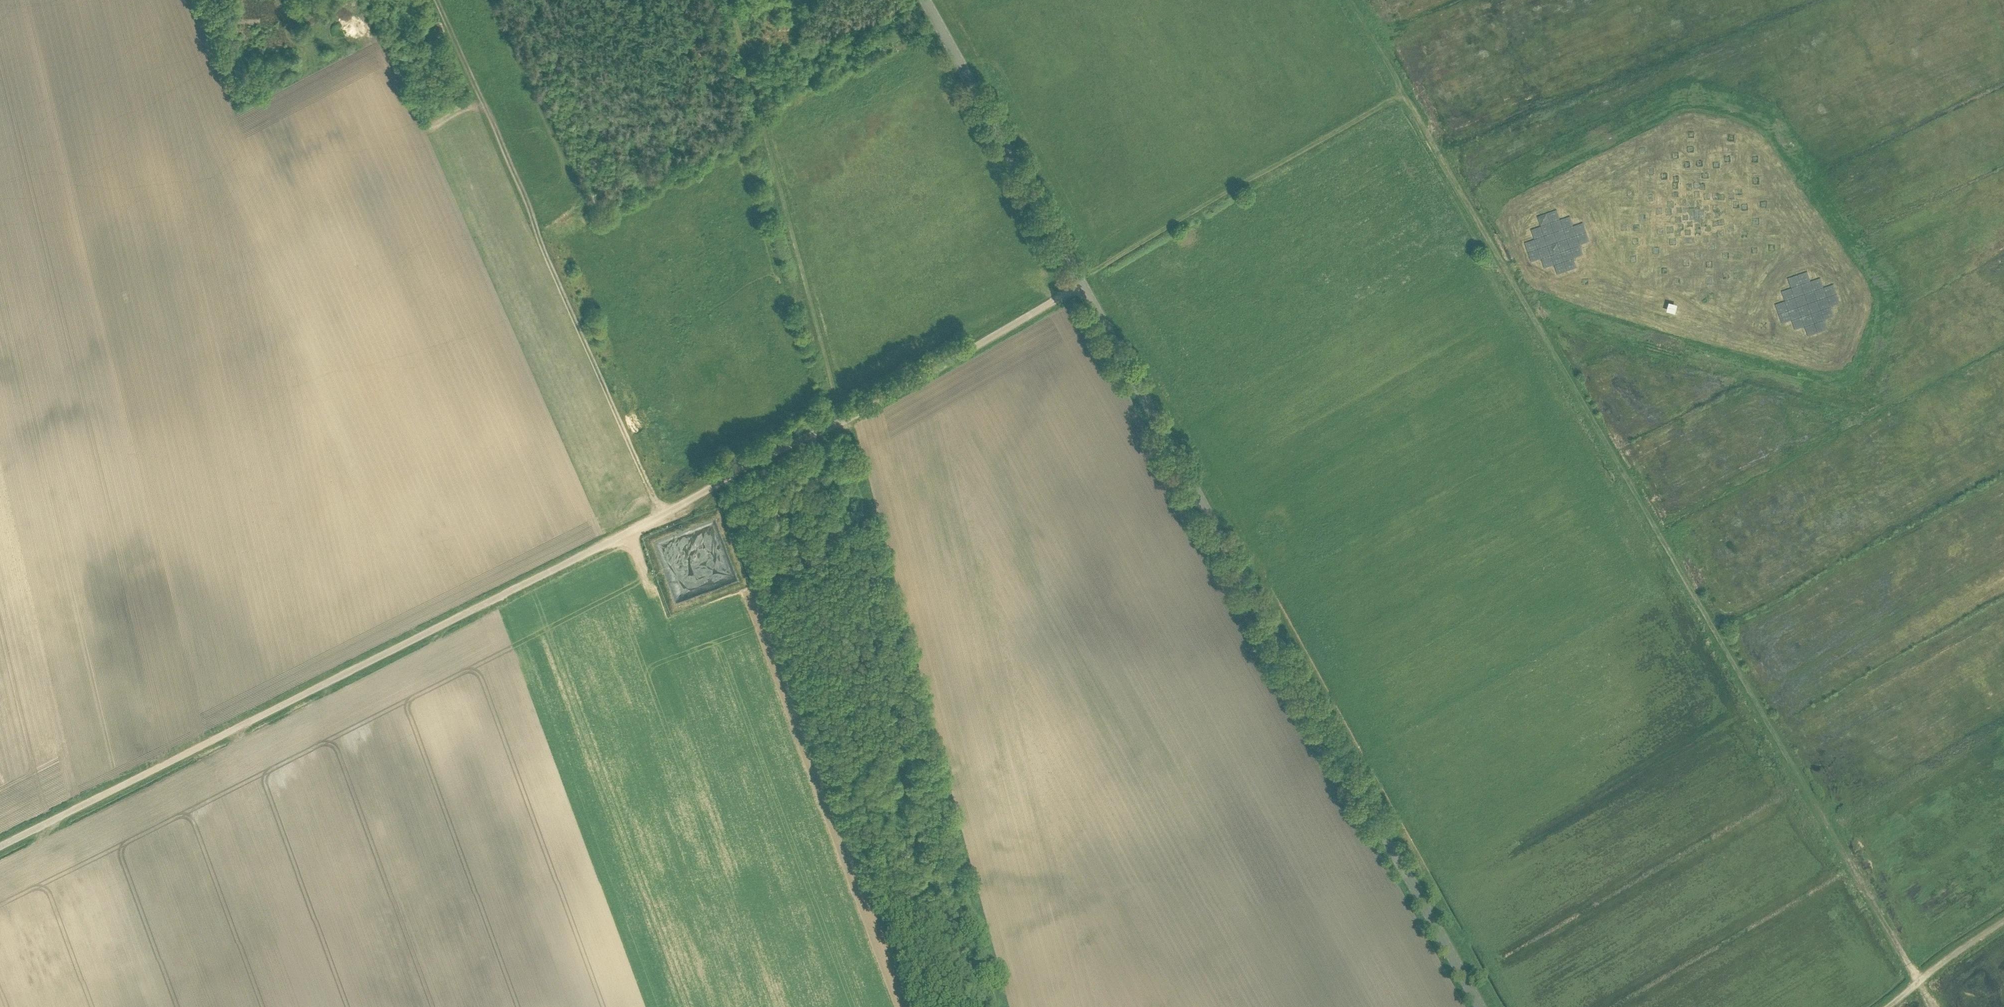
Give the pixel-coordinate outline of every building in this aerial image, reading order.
[(1534,238),(1524,242),(1531,261),(1541,258),(1544,267),(1554,264),(1557,274),(1577,267),(1573,257),(1583,254),(1579,244),(1589,241),(1582,221),(1573,225),(1569,215),(1560,218),(1556,209),(1537,215),(1540,225),(1530,228),(1534,238)] [(1179,238),(1185,253),(1193,249),(1187,235),(1179,238)] [(1784,300),(1775,303),(1781,323),(1791,319),(1794,329),(1804,326),(1808,335),(1827,329),(1824,319),(1833,315),(1830,306),(1840,302),(1833,283),(1823,286),(1820,277),(1810,280),(1807,270),(1787,277),(1791,287),(1781,290),(1784,300)] [(1677,305),(1668,302),(1666,311),(1675,313),(1677,305)] [(636,409),(643,426),(653,422),(645,405),(636,409)]
